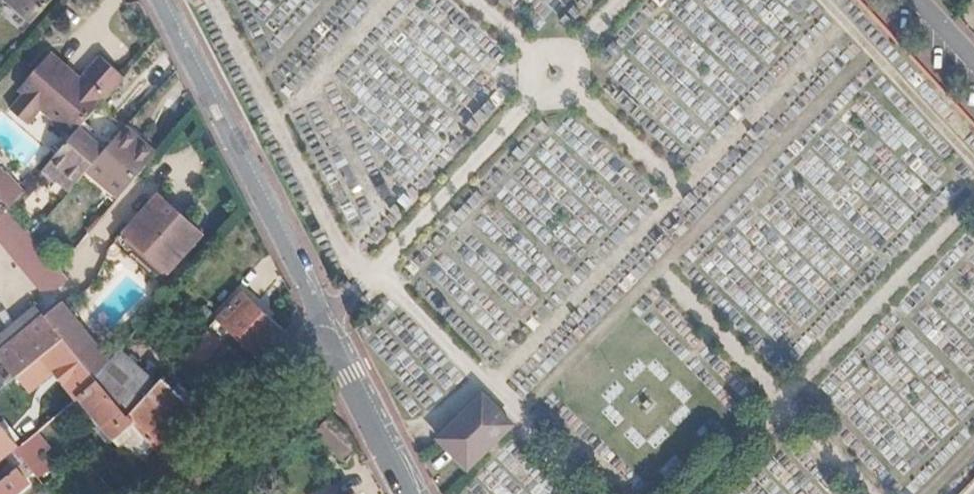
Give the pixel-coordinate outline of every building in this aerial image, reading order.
[(31,20),(49,0),(8,0),(31,20)] [(95,108),(125,75),(101,56),(80,79),(71,71),(68,75),(62,70),(66,66),(48,51),(16,88),(20,93),(8,108),(25,122),(40,105),(73,134),(95,108)] [(68,75),(71,71),(66,66),(62,70),(68,75)] [(103,115),(95,108),(73,134),(51,159),(75,181),(117,134),(99,119),(103,115)] [(117,134),(120,130),(103,115),(99,119),(117,134)] [(146,144),(151,139),(131,122),(127,127),(146,144)] [(126,185),(160,147),(151,139),(146,144),(127,127),(98,159),(113,173),(109,177),(122,190),(126,185)] [(9,206),(24,190),(26,188),(9,170),(7,171),(0,164),(0,195),(9,206)] [(122,190),(58,264),(74,281),(144,201),(126,185),(122,190)] [(124,255),(160,215),(147,204),(111,244),(116,248),(124,255)] [(0,215),(0,239),(45,294),(63,279),(7,210),(0,215)] [(181,234),(160,215),(124,255),(145,274),(181,234)] [(191,243),(181,234),(145,274),(150,279),(155,283),(191,243)] [(116,265),(124,255),(116,248),(108,257),(116,265)] [(145,274),(124,255),(116,265),(137,284),(145,274)] [(150,279),(145,274),(137,284),(141,288),(150,279)] [(251,365),(283,329),(242,292),(211,326),(224,338),(223,339),(251,365)] [(0,352),(0,359),(14,376),(41,353),(61,338),(56,332),(74,312),(64,300),(0,352)] [(93,333),(74,312),(56,332),(61,338),(74,354),(93,333)] [(224,338),(211,326),(182,357),(195,370),(223,339),(224,338)] [(112,356),(93,333),(74,354),(94,376),(112,356)] [(41,353),(53,368),(66,382),(77,396),(97,380),(94,376),(74,354),(61,338),(41,353)] [(158,384),(122,345),(112,356),(94,376),(97,380),(128,417),(158,384)] [(41,353),(14,376),(27,389),(53,368),(41,353)] [(9,382),(0,372),(0,390),(9,382)] [(133,422),(128,417),(97,380),(77,396),(79,398),(113,438),(133,422)] [(162,380),(158,384),(128,417),(133,422),(150,441),(165,460),(203,418),(185,402),(162,380)] [(77,396),(66,382),(24,417),(36,432),(79,398),(77,396)] [(203,418),(209,411),(191,394),(185,402),(203,418)] [(452,421),(453,421),(461,414),(446,398),(422,420),(437,435),(452,421)] [(483,398),(437,440),(465,470),(511,427),(483,398)] [(345,430),(329,414),(312,431),(343,461),(355,449),(345,430)] [(150,441),(133,422),(113,438),(130,458),(150,441)] [(14,445),(0,428),(0,457),(14,445)] [(0,463),(0,470),(15,458),(11,454),(0,463)] [(28,483),(17,469),(4,479),(0,474),(0,493),(15,493),(28,483)]
